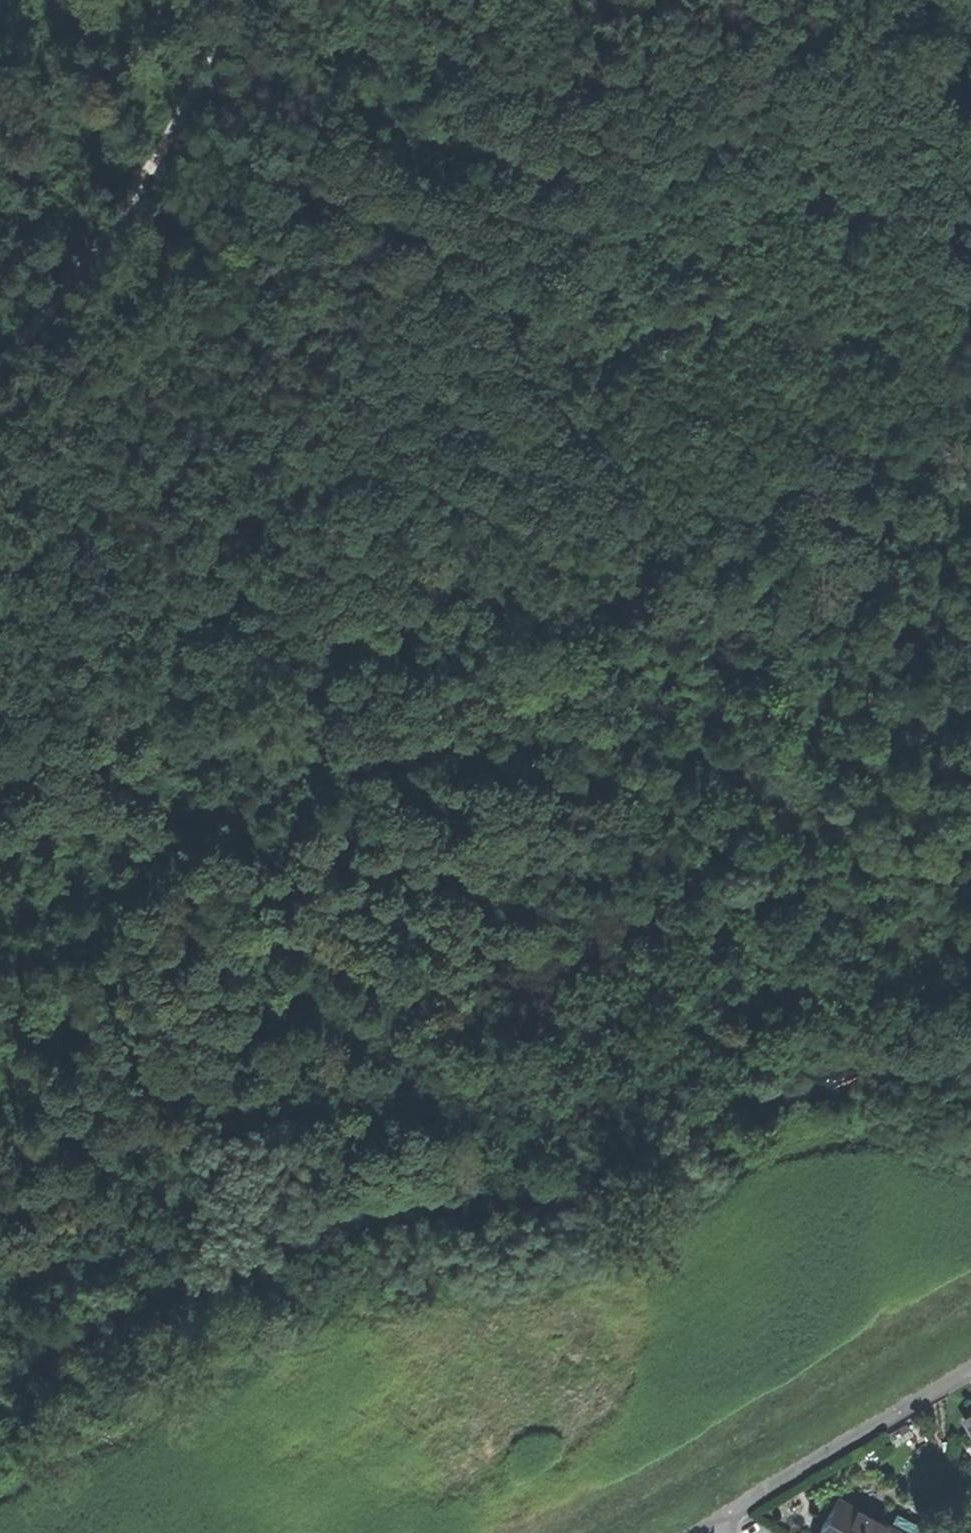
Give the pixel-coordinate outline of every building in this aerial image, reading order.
[(818,1532),(902,1532),(837,1498),(818,1532)]
